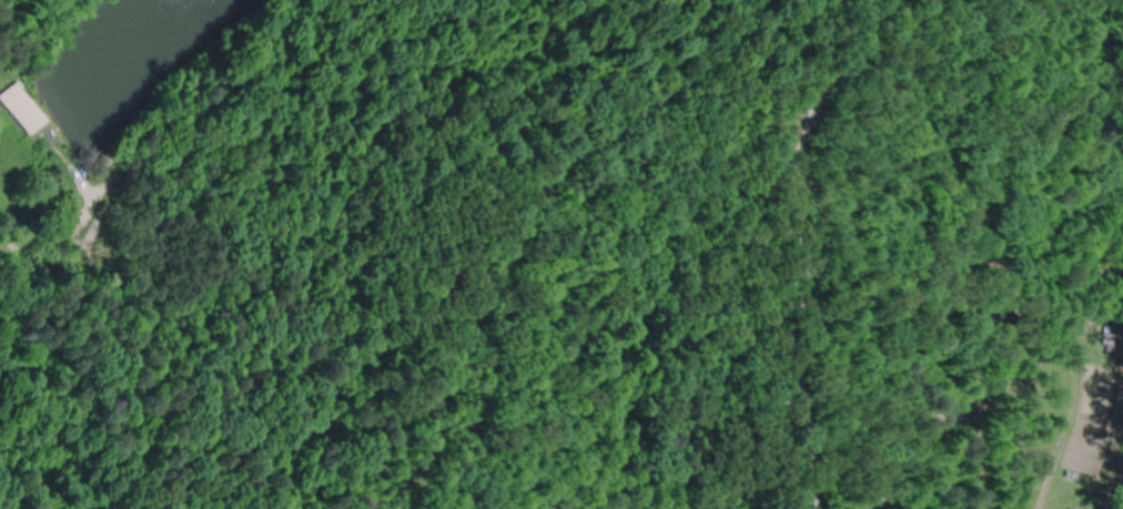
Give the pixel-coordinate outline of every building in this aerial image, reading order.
[(15,86),(0,96),(0,106),(22,138),(42,125),(15,86)]
